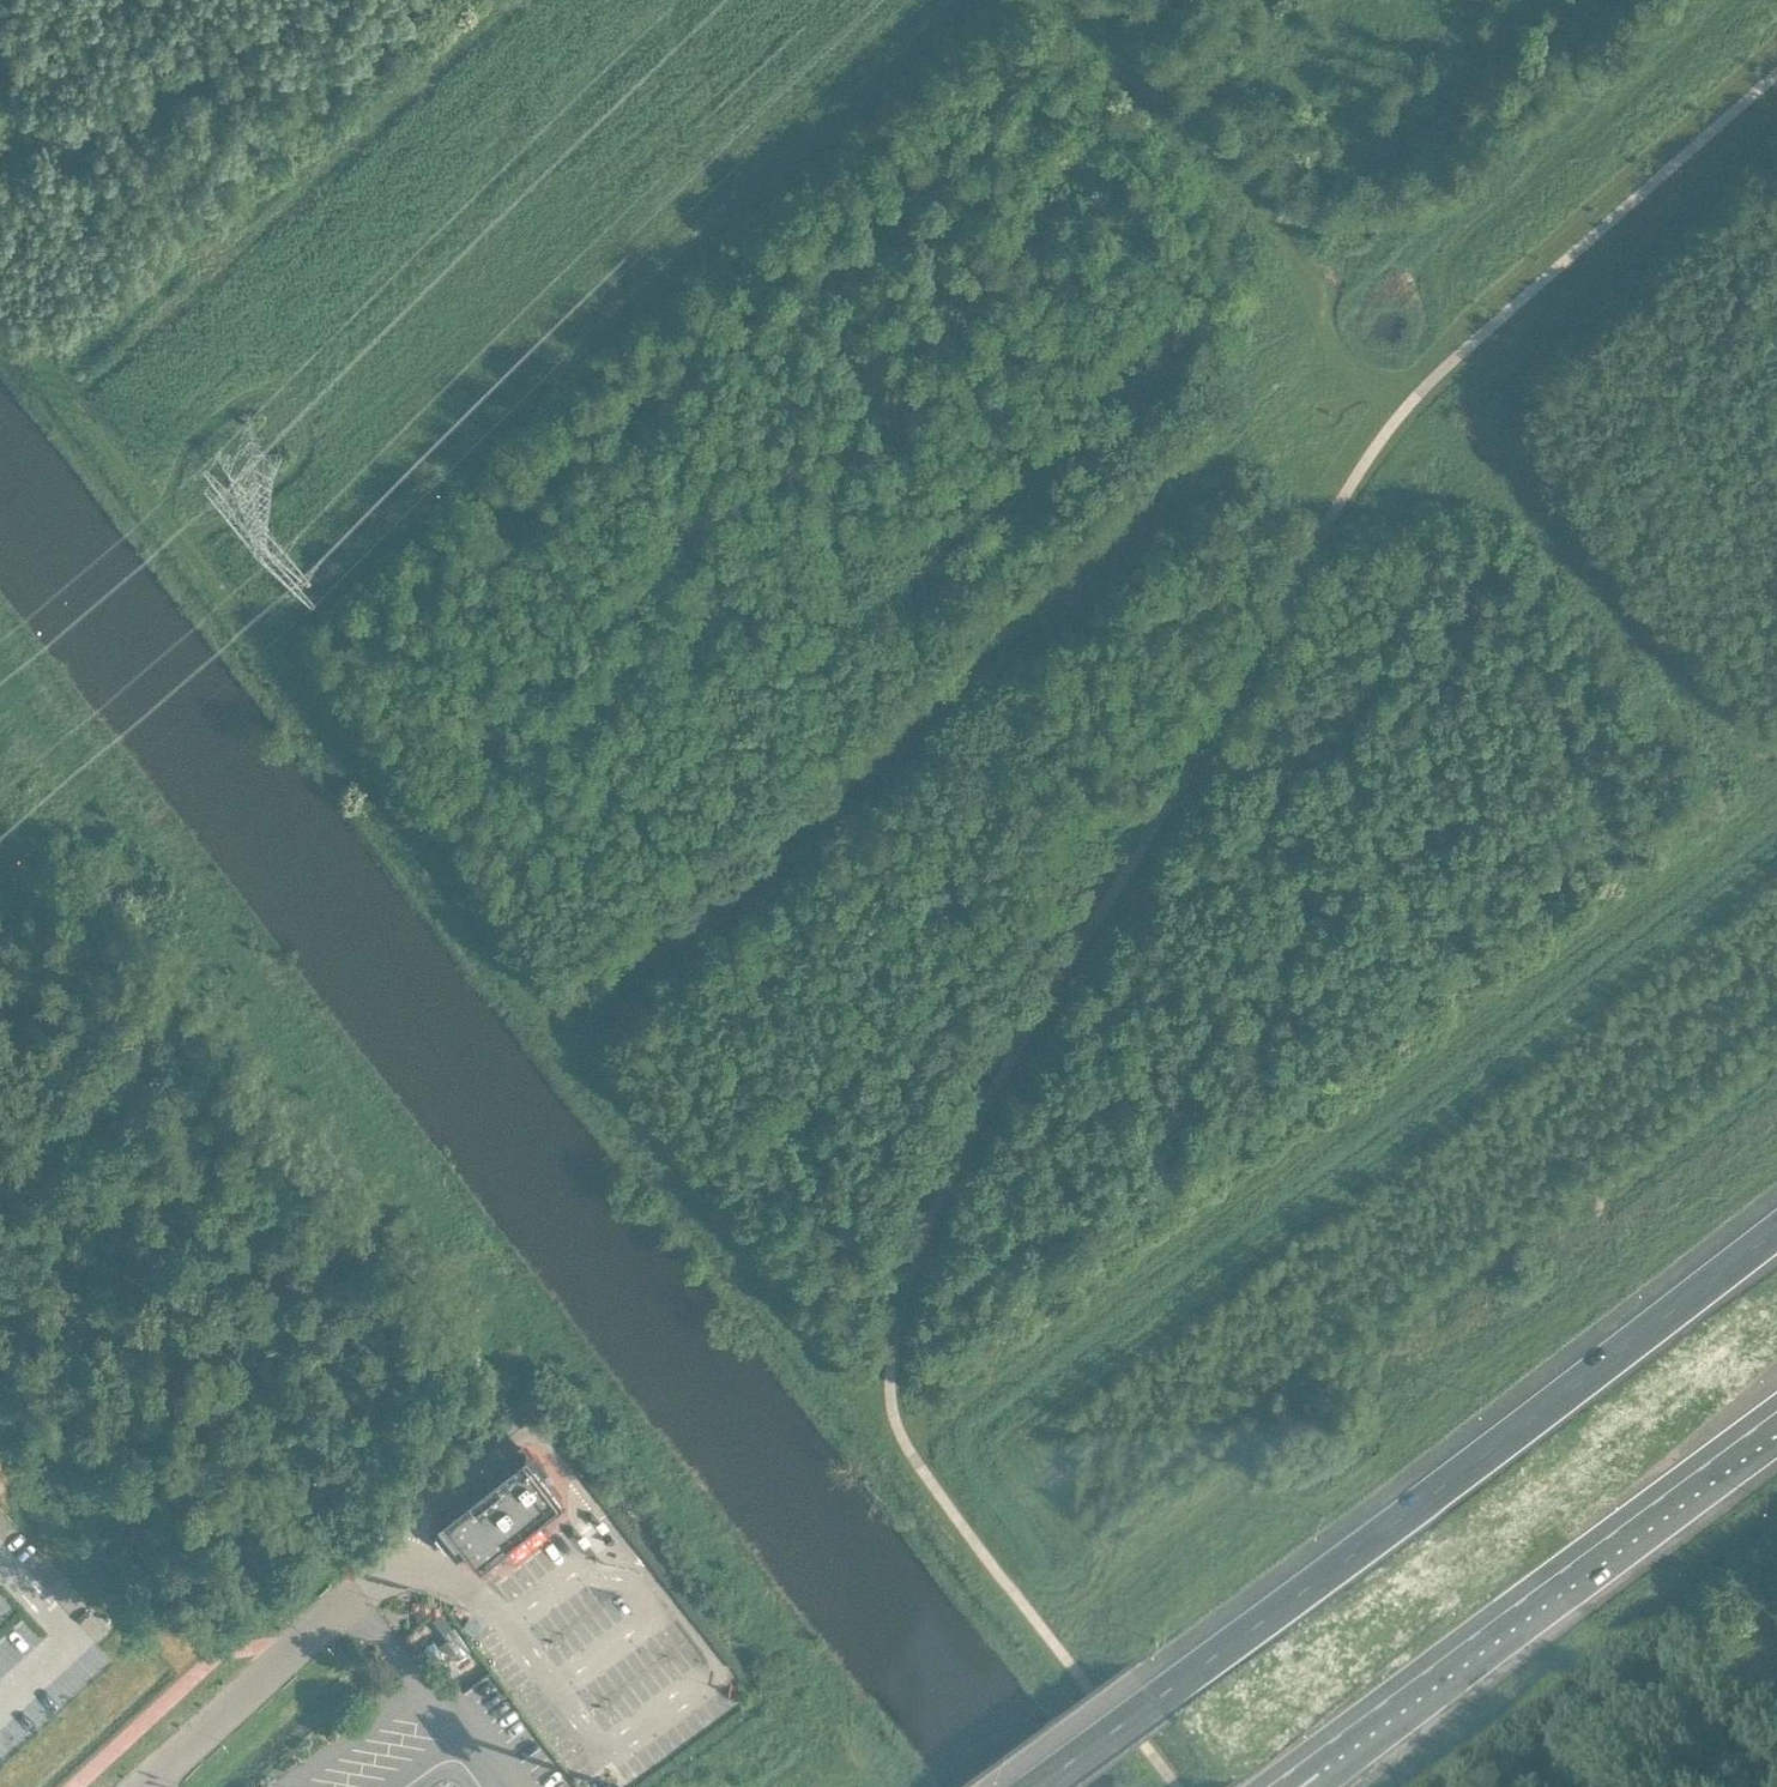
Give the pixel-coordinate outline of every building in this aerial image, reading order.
[(444,1521),(477,1562),(490,1552),(494,1558),(501,1552),(497,1546),(561,1496),(523,1448),(435,1518),(440,1524),(444,1521)]
